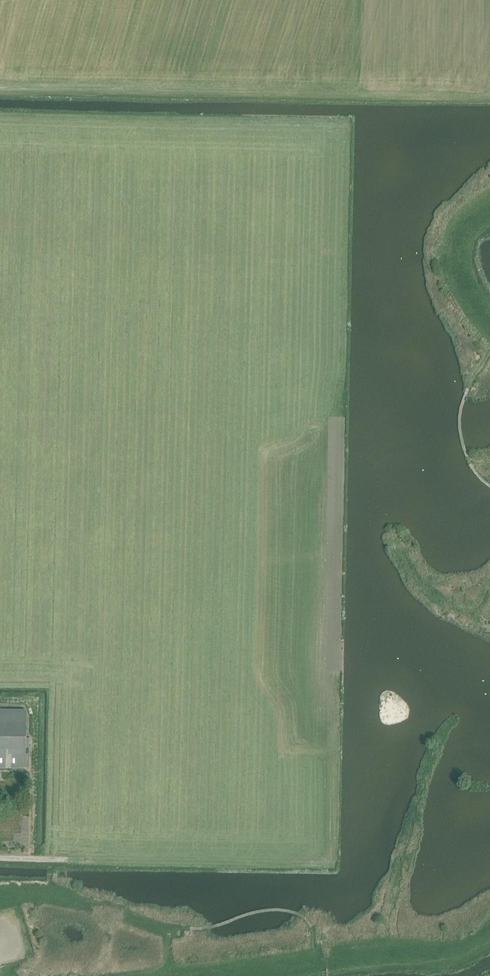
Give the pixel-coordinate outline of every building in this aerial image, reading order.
[(26,754),(26,748),(31,749),(31,740),(26,740),(27,710),(0,710),(0,768),(26,768),(26,762),(28,762),(28,754),(26,754)]
